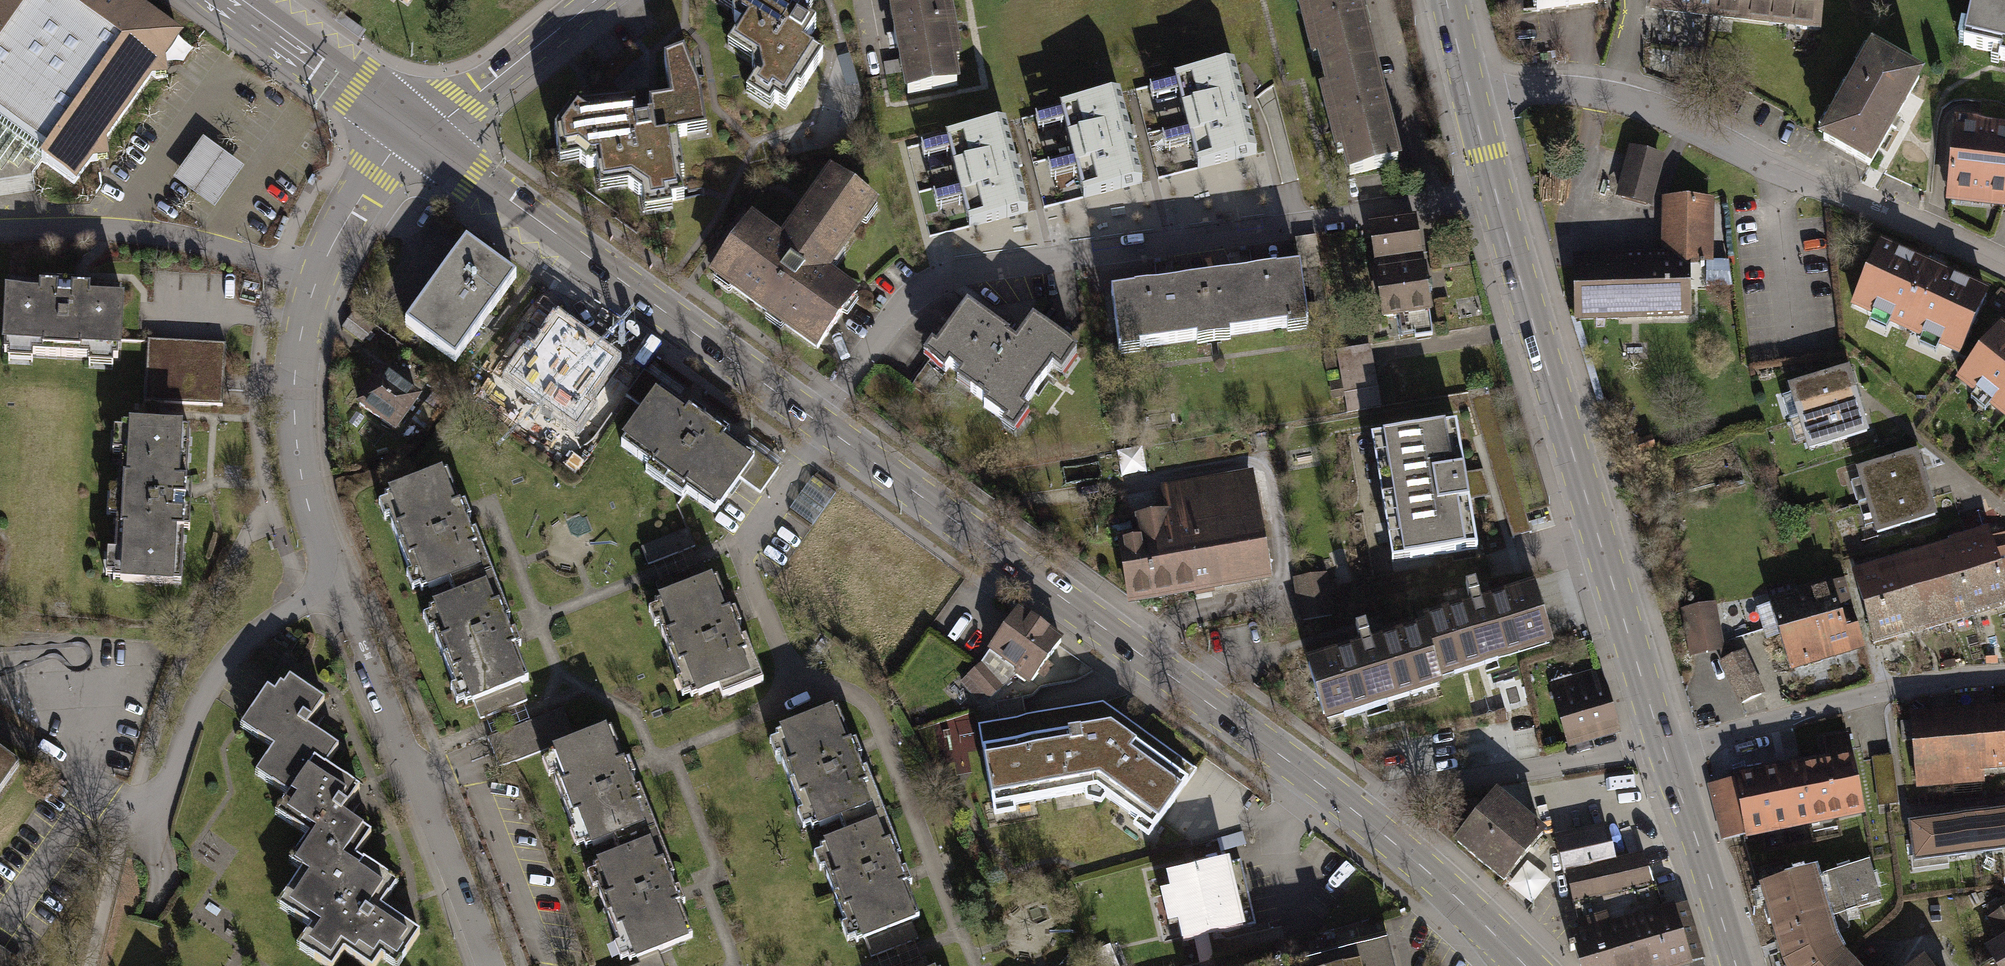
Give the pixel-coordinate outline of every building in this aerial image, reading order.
[(118,0),(0,0),(0,143),(74,195),(91,171),(106,168),(105,151),(149,90),(165,88),(163,70),(181,45),(118,0)] [(391,8),(395,2),(406,9),(413,0),(379,0),(391,8)] [(736,12),(736,21),(746,28),(734,50),(757,66),(760,85),(753,97),(765,105),(769,100),(782,110),(824,52),(810,41),(818,30),(805,19),(811,8),(798,0),(721,0),(736,12)] [(907,99),(959,90),(956,76),(963,75),(949,1),(943,3),(942,0),(889,0),(907,99)] [(1355,0),(1301,0),(1302,5),(1295,7),(1311,67),(1318,65),(1323,82),(1373,69),(1355,0)] [(1536,11),(1596,3),(1596,0),(1535,0),(1536,11)] [(1714,15),(1716,0),(1652,0),(1651,8),(1714,15)] [(1766,21),(1768,0),(1716,0),(1714,15),(1766,21)] [(1766,21),(1820,27),(1823,0),(1768,0),(1766,21)] [(1965,49),(2002,57),(2000,66),(2004,67),(2004,0),(1974,0),(1965,49)] [(1919,83),(1869,54),(1820,141),(1870,169),(1919,83)] [(573,107),(548,138),(552,173),(577,170),(591,182),(595,201),(625,195),(638,206),(641,222),(670,216),(668,206),(676,204),(672,178),(677,177),(670,137),(683,135),(681,125),(699,121),(695,96),(677,56),(663,62),(669,101),(645,104),(648,122),(631,124),(628,106),(581,113),(573,107)] [(1234,65),(1175,80),(1198,169),(1257,154),(1234,65)] [(1397,160),(1373,69),(1323,82),(1326,96),(1318,98),(1335,161),(1343,159),(1347,173),(1397,160)] [(1119,94),(1061,109),(1083,198),(1142,183),(1119,94)] [(1005,124),(947,139),(969,227),(1028,212),(1005,124)] [(1952,127),(1945,207),(2004,212),(2004,132),(1952,127)] [(243,174),(201,145),(172,187),(214,216),(243,174)] [(1632,149),(1618,197),(1648,205),(1661,158),(1632,149)] [(877,207),(834,178),(783,253),(826,281),(877,207)] [(1665,263),(1576,265),(1576,317),(1690,313),(1689,261),(1707,260),(1707,202),(1667,200),(1665,263)] [(1416,222),(1370,229),(1383,316),(1411,312),(1415,338),(1433,336),(1422,267),(1400,271),(1398,257),(1421,254),(1416,222)] [(783,253),(750,231),(710,291),(814,360),(854,300),(826,281),(783,253)] [(461,234),(400,318),(451,354),(512,271),(461,234)] [(1295,240),(1299,269),(1319,266),(1315,237),(1295,240)] [(1988,293),(1881,245),(1854,305),(1961,353),(1988,293)] [(1299,269),(1205,282),(1214,342),(1231,339),(1230,334),(1287,325),(1288,331),(1308,328),(1299,269)] [(1205,282),(1111,295),(1120,355),(1140,352),(1139,347),(1196,339),(1197,344),(1214,342),(1205,282)] [(122,296),(4,290),(1,356),(7,356),(6,364),(30,365),(31,357),(87,360),(87,368),(110,369),(110,361),(119,361),(122,296)] [(1008,341),(968,313),(929,369),(942,378),(948,370),(962,380),(958,386),(989,407),(987,410),(1009,425),(1006,430),(1013,435),(1026,418),(1018,413),(1050,368),(1061,375),(1073,358),(1032,329),(1026,338),(1016,351),(1006,344),(1008,341)] [(525,357),(510,378),(576,426),(590,407),(584,403),(613,362),(559,323),(531,361),(525,357)] [(2001,328),(1959,379),(2004,415),(2004,331),(2001,328)] [(230,344),(148,340),(145,403),(226,407),(227,382),(230,344)] [(1344,404),(1347,417),(1382,410),(1371,349),(1335,355),(1340,381),(1344,404)] [(401,434),(428,398),(387,367),(360,403),(401,434)] [(1791,386),(1800,417),(1857,400),(1848,369),(1791,386)] [(650,410),(625,445),(651,464),(646,472),(686,502),(692,494),(722,517),(747,484),(763,496),(784,468),(748,442),(745,446),(736,438),(738,436),(699,407),(697,410),(685,401),(688,397),(652,371),(633,397),(650,410)] [(1330,407),(1344,404),(1340,381),(1326,384),(1330,407)] [(1467,399),(1510,541),(1530,535),(1487,395),(1467,399)] [(1800,417),(1810,448),(1867,432),(1857,400),(1800,417)] [(1372,445),(1394,568),(1478,553),(1456,430),(1372,445)] [(189,435),(127,432),(126,441),(117,440),(116,463),(125,464),(123,499),(115,499),(113,523),(122,524),(120,561),(112,561),(111,585),(119,585),(118,592),(181,595),(189,435)] [(1925,485),(1915,453),(1859,470),(1869,502),(1925,485)] [(1267,576),(1250,474),(1163,488),(1168,515),(1139,520),(1142,539),(1120,543),(1128,597),(1130,598),(1267,576)] [(449,477),(379,504),(386,523),(392,521),(412,574),(407,576),(413,592),(447,578),(453,592),(496,575),(469,504),(461,507),(449,477)] [(837,493),(813,477),(791,510),(815,526),(837,493)] [(1934,516),(1925,485),(1869,502),(1878,533),(1934,516)] [(691,531),(642,549),(649,567),(698,549),(691,531)] [(1970,543),(1979,570),(1961,576),(1972,613),(2004,603),(2004,535),(1989,539),(1989,537),(1970,543)] [(1970,543),(1930,555),(1950,620),(1972,613),(1961,576),(1979,570),(1970,543)] [(1912,632),(1950,620),(1930,555),(1893,566),(1912,632)] [(1912,632),(1893,566),(1855,577),(1874,642),(1912,632)] [(663,606),(650,611),(658,629),(663,627),(684,681),(678,683),(684,698),(719,685),(724,699),(767,682),(741,612),(733,615),(721,584),(713,587),(707,569),(656,588),(663,606)] [(523,646),(496,575),(453,592),(457,604),(422,617),(430,637),(436,635),(456,688),(452,689),(460,711),(474,705),(480,721),(527,703),(521,687),(529,683),(516,649),(523,646)] [(1326,577),(1292,583),(1299,625),(1332,620),(1326,577)] [(1844,583),(1772,605),(1792,669),(1864,646),(1844,583)] [(1469,607),(1415,622),(1418,632),(1432,680),(1551,646),(1534,588),(1478,604),(1472,585),(1463,588),(1469,607)] [(1684,611),(1692,654),(1721,649),(1713,606),(1684,611)] [(981,665),(962,682),(979,701),(986,694),(990,699),(1015,676),(1025,682),(1028,678),(1032,681),(1060,641),(1019,611),(990,650),(991,651),(981,665)] [(1360,648),(1307,663),(1324,721),(1435,690),(1432,680),(1418,632),(1369,645),(1364,627),(1355,629),(1360,648)] [(1722,663),(1741,703),(1761,694),(1742,654),(1722,663)] [(272,695),(266,691),(243,726),(275,747),(256,774),(288,796),(313,758),(326,767),(343,742),(313,722),(326,702),(289,678),(283,687),(279,685),(272,695)] [(1555,691),(1570,744),(1619,730),(1607,689),(1579,697),(1575,685),(1555,691)] [(1105,702),(981,724),(996,802),(1099,783),(1156,824),(1160,819),(1197,769),(1105,702)] [(2004,767),(2004,706),(1910,714),(1916,788),(1985,783),(1984,769),(2004,767)] [(567,709),(489,739),(495,753),(501,769),(579,739),(567,709)] [(842,715),(772,742),(779,760),(785,758),(805,812),(800,814),(806,829),(840,816),(846,830),(889,813),(862,743),(854,746),(842,715)] [(619,728),(549,755),(556,774),(561,772),(582,825),(576,828),(582,843),(617,829),(622,843),(666,826),(654,796),(646,799),(619,728)] [(1824,760),(1795,766),(1807,828),(1863,817),(1846,735),(1820,740),(1824,760)] [(19,766),(0,752),(0,793),(19,766)] [(313,758),(288,796),(277,813),(312,836),(293,865),(303,871),(333,891),(357,856),(371,834),(343,815),(360,789),(326,767),(313,758)] [(1726,844),(1807,828),(1795,766),(1714,782),(1726,844)] [(1457,844),(1503,882),(1542,834),(1496,797),(1457,844)] [(1969,814),(1975,857),(2004,853),(2004,809),(1969,814)] [(917,884),(889,813),(846,830),(850,841),(816,854),(823,875),(829,872),(849,925),(845,927),(853,948),(867,943),(873,958),(920,941),(914,924),(922,921),(909,887),(917,884)] [(1969,814),(1908,823),(1914,865),(1975,857),(1969,814)] [(676,853),(666,826),(622,843),(627,855),(592,868),(600,888),(606,886),(626,939),(621,940),(630,961),(699,935),(668,856),(676,853)] [(1567,873),(1611,862),(1605,830),(1560,840),(1567,873)] [(1611,862),(1567,873),(1581,939),(1662,914),(1642,855),(1611,862)] [(357,856),(333,891),(303,871),(279,907),(311,929),(299,947),(328,965),(334,965),(344,951),(367,965),(374,965),(381,957),(394,965),(398,965),(420,932),(382,907),(398,883),(357,856)] [(1165,878),(1181,945),(1255,928),(1239,861),(1165,878)] [(1881,906),(1869,868),(1810,885),(1808,877),(1762,892),(1786,965),(1839,965),(1843,963),(1834,954),(1824,924),(1881,906)] [(1572,942),(1580,965),(1679,965),(1702,959),(1685,906),(1662,914),(1581,939),(1572,942)] [(1994,917),(2004,937),(2004,911),(1994,917)] [(1281,965),(1406,965),(1397,935),(1281,965)] [(1989,949),(1995,960),(1985,965),(2004,965),(2004,940),(1989,949)] [(638,965),(668,965),(664,956),(638,965)]
